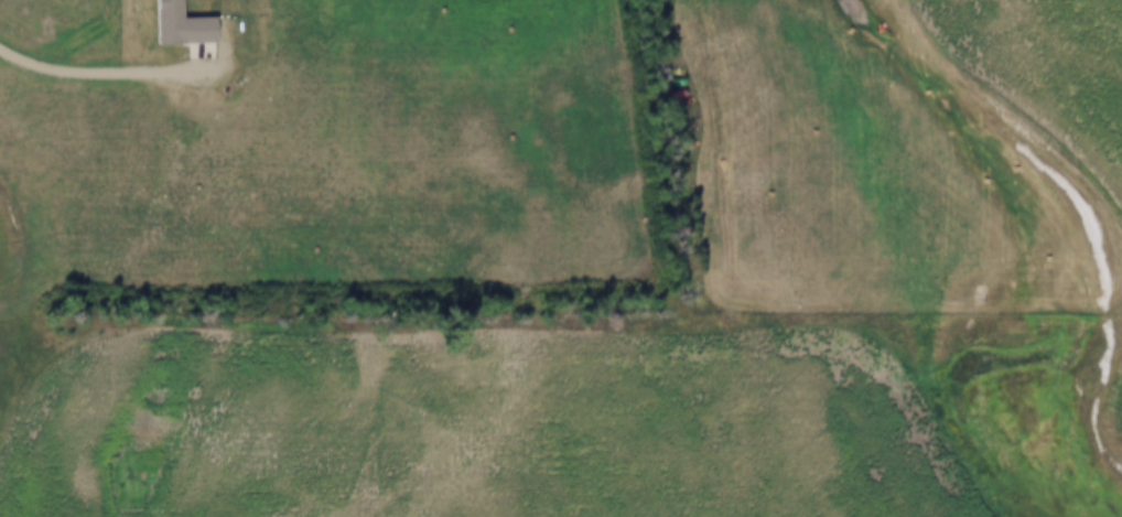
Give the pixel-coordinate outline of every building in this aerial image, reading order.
[(150,44),(211,43),(210,16),(180,16),(180,0),(149,0),(150,44)]
